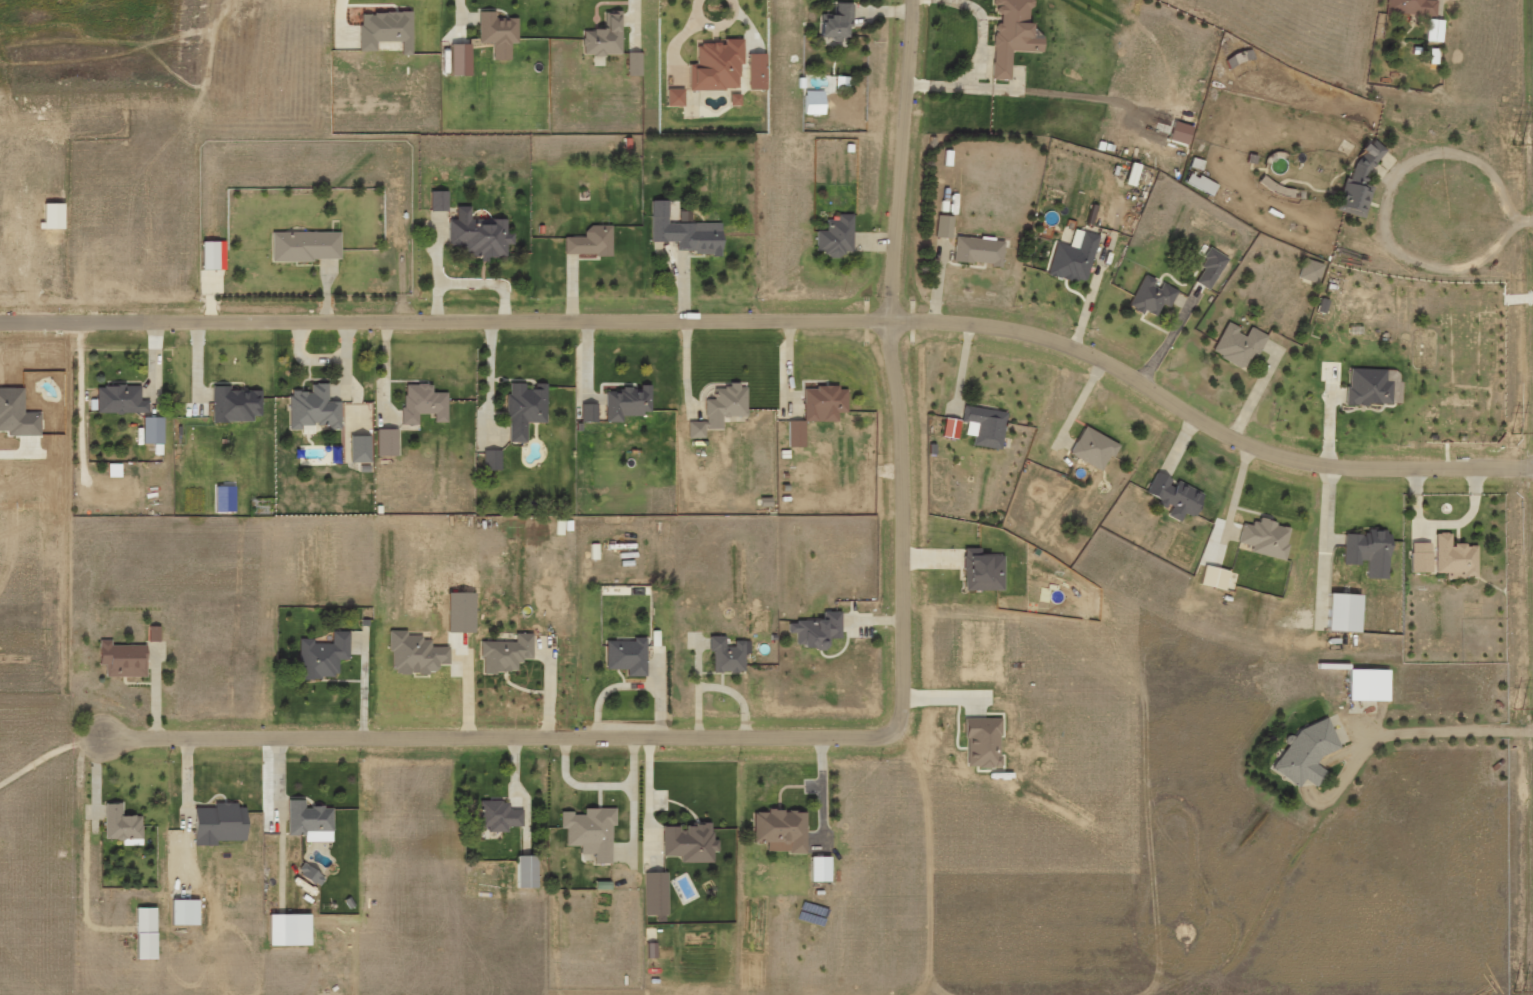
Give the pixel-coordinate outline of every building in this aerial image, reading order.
[(1011,80),(1012,52),(1044,53),(1045,33),(1031,33),(1032,21),(1031,21),(1032,0),(995,0),(994,14),(1000,15),(999,24),(994,24),(992,80),(1011,80)] [(1438,16),(1438,0),(1432,0),(1388,0),(1388,13),(1438,16)] [(852,4),(836,4),(835,17),(821,17),(820,46),(850,47),(852,4)] [(479,44),(492,44),(493,61),(511,61),(511,44),(518,44),(517,19),(495,20),(495,12),(478,12),(479,44)] [(622,56),(621,12),(604,12),(604,30),(583,31),(583,56),(622,56)] [(360,52),(376,52),(376,43),(401,42),(401,55),(412,55),(411,13),(359,14),(360,52)] [(1428,41),(1443,43),(1446,21),(1430,19),(1428,41)] [(689,91),(739,90),(739,64),(743,64),(743,40),(724,40),(724,44),(697,45),(697,65),(689,65),(689,91)] [(470,76),(470,45),(450,45),(450,76),(470,76)] [(627,76),(641,77),(642,54),(627,53),(627,76)] [(748,55),(748,91),(766,90),(765,54),(748,55)] [(667,107),(684,107),(684,90),(667,90),(667,107)] [(825,92),(805,92),(804,115),(825,115),(825,92)] [(741,106),(740,95),(729,95),(730,107),(741,106)] [(1381,145),(1364,141),(1354,179),(1347,178),(1339,211),(1366,218),(1374,186),(1371,185),(1381,145)] [(1136,186),(1140,165),(1132,163),(1128,184),(1136,186)] [(1218,183),(1192,171),(1186,183),(1213,196),(1218,183)] [(430,212),(447,212),(447,192),(430,192),(430,212)] [(668,201),(651,201),(651,243),(677,243),(677,251),(693,251),(694,256),(722,256),(722,224),(668,224),(668,201)] [(447,245),(461,245),(461,255),(478,255),(478,263),(488,263),(488,258),(506,258),(506,245),(513,245),(513,234),(506,234),(506,220),(490,220),(490,225),(470,225),(470,207),(455,207),(456,220),(447,220),(447,245)] [(853,253),(853,215),(836,215),(837,221),(826,221),(826,232),(816,232),(816,257),(844,257),(844,253),(853,253)] [(954,217),(936,216),(935,239),(953,240),(954,217)] [(612,255),(611,226),(585,227),(585,237),(564,238),(565,256),(612,255)] [(1049,273),(1087,284),(1100,236),(1076,229),(1071,246),(1057,243),(1049,273)] [(272,262),(340,261),(340,232),(271,233),(272,262)] [(952,263),(1002,267),(1004,241),(954,237),(952,263)] [(202,271),(225,271),(225,243),(202,242),(202,271)] [(1230,259),(1214,249),(1194,280),(1210,290),(1230,259)] [(1325,265),(1305,257),(1298,276),(1318,284),(1325,265)] [(1160,281),(1146,274),(1130,306),(1145,313),(1147,310),(1157,315),(1162,304),(1170,308),(1179,290),(1160,281)] [(1266,334),(1251,327),(1248,334),(1228,324),(1213,353),(1249,370),(1266,334)] [(1393,382),(1386,382),(1387,369),(1349,369),(1349,405),(1393,405),(1393,382)] [(1394,381),(1394,393),(1400,393),(1401,371),(1387,371),(1387,381),(1394,381)] [(290,431),(301,431),(301,426),(327,426),(327,430),(341,430),(340,402),(328,402),(328,384),(311,385),(311,392),(289,392),(290,431)] [(547,384),(534,384),(534,390),(525,390),(525,384),(507,384),(506,419),(546,419),(547,384)] [(447,393),(432,394),(431,385),(403,385),(403,422),(419,422),(419,415),(434,415),(435,422),(448,421),(447,393)] [(213,423),(253,423),(253,417),(261,417),(261,391),(230,391),(230,386),(212,387),(213,423)] [(651,386),(639,386),(639,389),(618,389),(618,392),(605,393),(605,417),(651,416),(651,386)] [(747,414),(747,386),(714,387),(714,400),(705,400),(705,415),(747,414)] [(149,413),(148,401),(140,402),(140,387),(96,387),(97,414),(149,413)] [(848,412),(847,388),(803,388),(803,412),(848,412)] [(597,405),(580,406),(581,417),(597,417),(597,405)] [(142,444),(163,445),(163,418),(143,418),(142,444)] [(956,421),(941,418),(937,436),(953,439),(956,421)] [(1072,455),(1103,471),(1111,455),(1115,457),(1121,444),(1085,426),(1072,455)] [(393,429),(372,430),(373,455),(394,454),(393,429)] [(1147,492),(1161,499),(1160,502),(1173,509),(1169,516),(1181,522),(1186,512),(1195,517),(1206,495),(1176,480),(1176,481),(1157,472),(1147,492)] [(1286,560),(1293,526),(1261,520),(1259,525),(1244,522),(1239,543),(1253,546),(1251,553),(1286,560)] [(1345,534),(1345,563),(1368,564),(1368,579),(1390,579),(1391,530),(1368,530),(1368,535),(1345,534)] [(1448,579),(1479,578),(1478,544),(1453,545),(1453,533),(1437,533),(1437,573),(1448,573),(1448,579)] [(1432,543),(1412,544),(1413,573),(1433,573),(1432,543)] [(998,556),(960,557),(961,590),(999,589),(998,556)] [(1201,584),(1226,591),(1231,572),(1206,565),(1201,584)] [(1330,631),(1363,632),(1364,595),(1331,594),(1330,631)] [(836,638),(835,613),(815,614),(815,619),(793,619),(793,649),(824,648),(824,639),(836,638)] [(159,642),(159,627),(149,627),(149,642),(159,642)] [(299,639),(299,680),(338,679),(338,632),(332,632),(332,645),(313,645),(313,639),(299,639)] [(480,673),(512,670),(511,660),(529,658),(527,636),(477,641),(480,673)] [(720,637),(705,637),(705,651),(709,651),(709,671),(739,672),(740,642),(729,641),(729,647),(720,647),(720,637)] [(623,669),(623,675),(642,675),(643,639),(603,638),(603,668),(623,669)] [(111,646),(111,641),(99,641),(99,666),(105,666),(105,678),(146,678),(146,645),(111,646)] [(1391,702),(1391,670),(1352,670),(1351,701),(1391,702)] [(1342,749),(1330,718),(1298,731),(1275,770),(1302,786),(1306,779),(1319,787),(1326,776),(1319,758),(1342,749)] [(997,766),(994,719),(960,720),(961,741),(965,741),(967,768),(997,766)] [(328,842),(329,804),(288,803),(287,837),(300,837),(300,841),(328,842)] [(476,827),(518,828),(519,804),(477,803),(476,827)] [(104,804),(105,840),(122,840),(122,846),(143,846),(143,816),(123,817),(123,804),(104,804)] [(194,847),(218,847),(218,842),(249,842),(249,809),(239,809),(238,804),(213,804),(213,808),(194,809),(194,847)] [(612,808),(580,808),(580,813),(560,813),(560,844),(577,844),(577,853),(591,853),(591,861),(608,861),(607,825),(612,825),(612,808)] [(660,855),(677,855),(678,861),(707,861),(707,852),(711,852),(710,825),(659,827),(660,855)] [(804,858),(805,883),(825,883),(824,857),(804,858)] [(201,927),(200,900),(172,901),(172,927),(201,927)] [(157,909),(136,910),(137,961),(158,961),(157,909)] [(304,915),(269,916),(270,948),(305,947),(304,915)]
